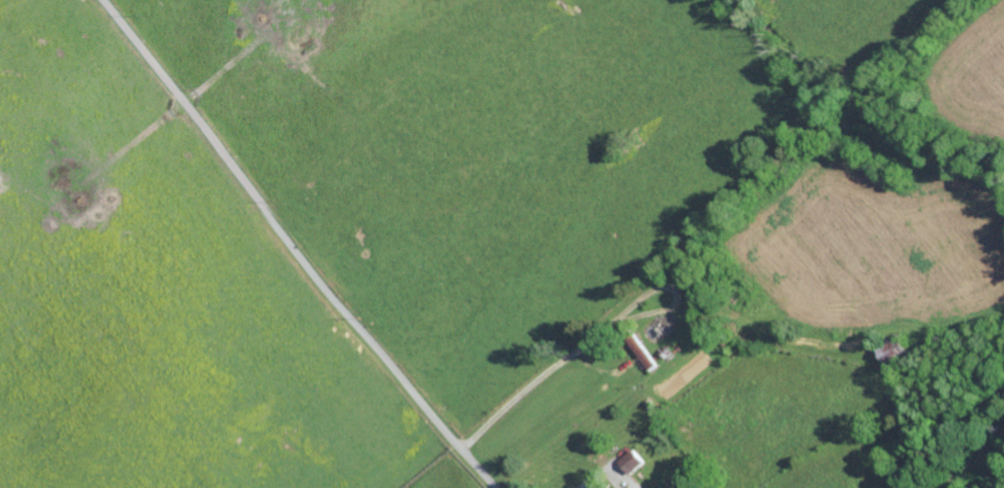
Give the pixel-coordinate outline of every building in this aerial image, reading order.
[(645,461),(633,449),(618,462),(630,475),(645,461)]
